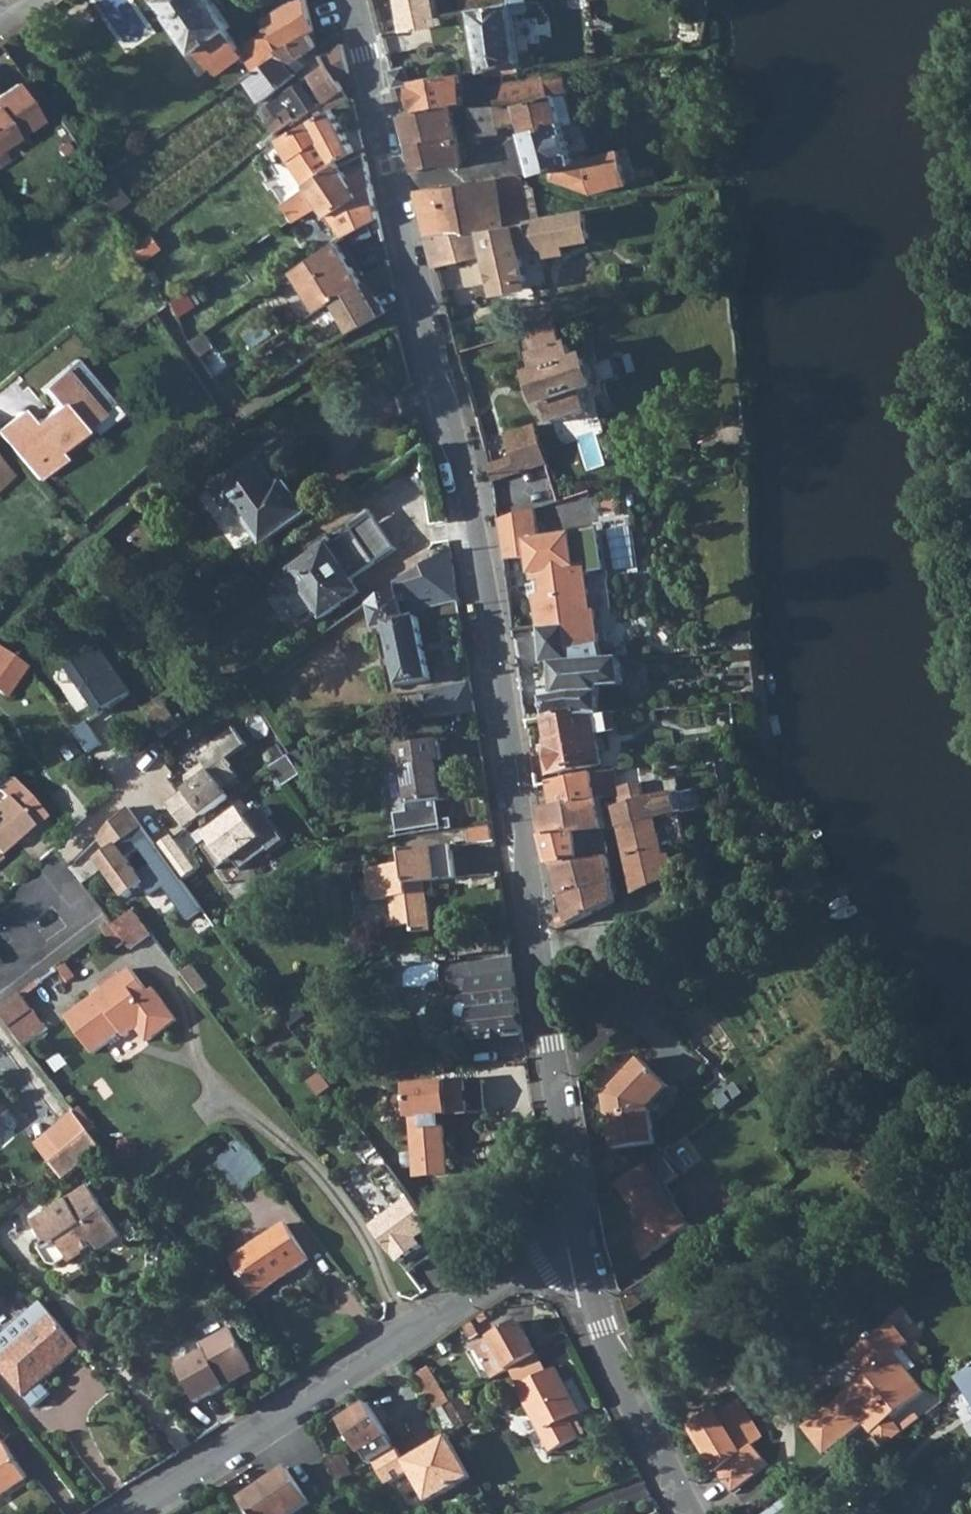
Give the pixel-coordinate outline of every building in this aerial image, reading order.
[(195,49),(197,49),(209,68),(213,66),(239,49),(227,30),(230,27),(212,0),(162,0),(195,49)] [(261,23),(265,31),(279,55),(297,43),(308,37),(312,35),(305,2),(304,0),(300,0),(261,23)] [(406,32),(424,29),(424,28),(441,25),(436,0),(398,0),(406,32)] [(467,3),(470,20),(480,74),(480,79),(521,71),(511,14),(526,11),(524,0),(486,0),(467,3)] [(239,49),(243,57),(252,73),(279,55),(265,31),(239,49)] [(252,73),(241,81),(257,103),(291,77),(289,74),(302,67),(297,59),(315,50),(308,37),(297,43),(279,55),(252,73)] [(339,48),(320,58),(325,68),(334,84),(345,78),(339,48)] [(239,49),(213,66),(218,73),(243,57),(239,49)] [(340,105),(345,102),(340,93),(334,84),(325,68),(308,77),(322,103),(319,105),(323,113),(331,109),(340,105)] [(406,69),(388,72),(393,88),(407,86),(410,85),(406,69)] [(471,107),(469,108),(473,137),(496,134),(495,126),(519,123),(522,134),(525,133),(566,125),(573,124),(568,96),(570,96),(567,74),(546,76),(549,96),(513,105),(494,106),(471,107)] [(410,85),(407,86),(412,113),(452,107),(461,105),(458,76),(410,85)] [(546,76),(494,84),(494,106),(513,105),(549,96),(546,76)] [(261,108),(257,113),(275,132),(288,120),(291,117),(292,119),(302,113),(319,105),(322,103),(308,77),(275,95),(261,108)] [(16,139),(42,121),(17,84),(0,96),(0,150),(16,139)] [(407,86),(393,88),(400,115),(412,113),(407,86)] [(319,105),(302,113),(307,122),(323,113),(319,105)] [(412,113),(400,115),(416,174),(463,165),(452,107),(412,113)] [(307,122),(276,138),(285,150),(308,185),(309,185),(338,167),(336,162),(355,151),(362,148),(358,130),(345,136),(331,109),(323,113),(307,122)] [(525,133),(522,134),(523,138),(530,162),(533,174),(548,170),(573,165),(566,125),(525,133)] [(255,152),(249,157),(254,164),(261,159),(255,152)] [(615,152),(573,165),(574,170),(575,172),(585,174),(596,170),(626,161),(624,152),(616,154),(615,152)] [(654,153),(643,156),(646,165),(657,161),(654,153)] [(596,170),(585,174),(588,190),(625,183),(623,172),(635,170),(633,159),(626,161),(596,170)] [(573,165),(548,170),(549,178),(586,190),(588,190),(585,174),(575,172),(574,170),(573,165)] [(285,213),(290,221),(320,202),(344,237),(379,218),(368,172),(349,184),(338,167),(309,185),(308,185),(278,203),(285,213)] [(635,170),(623,172),(625,183),(637,180),(635,170)] [(515,176),(495,178),(505,223),(528,218),(522,180),(515,176)] [(495,178),(477,181),(488,226),(505,223),(495,178)] [(477,181),(441,186),(455,232),(488,226),(477,181)] [(441,186),(416,192),(428,237),(455,232),(441,186)] [(455,232),(428,237),(437,268),(487,255),(494,286),(500,285),(502,290),(521,286),(520,280),(526,279),(520,248),(534,244),(548,242),(565,239),(589,234),(584,208),(538,216),(528,218),(505,223),(488,226),(455,232)] [(565,239),(548,242),(550,252),(566,249),(565,239)] [(364,282),(337,242),(292,273),(318,311),(364,282)] [(364,282),(334,301),(353,335),(389,312),(379,297),(374,300),(364,282)] [(535,377),(544,405),(548,404),(555,427),(592,416),(586,393),(607,387),(598,359),(577,365),(571,341),(563,343),(555,316),(533,323),(541,350),(533,352),(540,375),(535,377)] [(0,429),(0,441),(34,481),(91,433),(85,426),(111,405),(73,361),(39,390),(54,407),(30,428),(18,413),(0,429)] [(491,473),(493,482),(546,465),(535,430),(506,439),(513,459),(490,466),(491,473)] [(217,484),(212,487),(229,511),(236,507),(262,545),(306,514),(287,484),(293,479),(271,447),(217,484)] [(9,475),(0,465),(0,483),(9,475)] [(537,510),(498,522),(503,560),(527,557),(531,581),(539,580),(541,600),(533,601),(537,627),(538,627),(567,624),(569,651),(587,648),(602,645),(598,611),(594,612),(588,573),(606,571),(600,532),(573,536),(573,534),(541,539),(537,510)] [(330,550),(292,575),(321,619),(358,594),(330,550)] [(435,560),(392,589),(397,596),(405,591),(408,609),(458,602),(451,550),(435,560)] [(392,589),(354,614),(359,621),(397,596),(392,589)] [(418,615),(387,623),(404,684),(434,676),(428,650),(418,615)] [(589,662),(603,661),(602,645),(587,648),(569,651),(567,624),(538,627),(541,665),(549,665),(571,663),(589,662)] [(133,695),(102,650),(70,671),(101,717),(133,695)] [(4,695),(24,668),(0,652),(0,692),(4,695)] [(543,701),(546,721),(582,718),(605,716),(600,690),(624,686),(620,659),(603,661),(589,662),(571,663),(549,665),(554,700),(543,701)] [(470,681),(426,685),(427,697),(429,719),(475,715),(470,681)] [(427,697),(410,701),(412,712),(415,720),(429,719),(427,697)] [(404,701),(394,704),(397,718),(412,712),(410,701),(409,699),(404,701)] [(161,701),(144,712),(163,741),(180,730),(161,701)] [(546,721),(545,721),(549,752),(544,752),(548,776),(600,766),(594,735),(608,732),(605,716),(582,718),(546,721)] [(90,751),(103,744),(92,722),(79,729),(90,751)] [(233,770),(235,769),(230,762),(247,749),(234,731),(211,747),(214,751),(201,761),(204,765),(187,778),(193,786),(168,805),(186,830),(230,798),(225,791),(240,780),(233,770)] [(439,742),(399,748),(409,814),(396,816),(399,835),(443,829),(442,823),(440,804),(447,802),(445,780),(442,780),(440,765),(442,765),(439,742)] [(13,837),(15,840),(44,815),(10,776),(0,785),(0,789),(1,790),(0,790),(0,848),(13,837)] [(602,776),(536,787),(539,810),(596,799),(594,784),(603,783),(602,776)] [(611,782),(614,796),(616,807),(650,799),(649,793),(643,794),(639,777),(611,782)] [(616,807),(613,807),(620,830),(679,818),(684,816),(679,793),(650,799),(616,807)] [(596,799),(539,810),(542,836),(578,833),(602,830),(596,799)] [(129,808),(98,839),(114,860),(103,868),(126,898),(142,885),(152,898),(164,888),(189,921),(203,910),(183,882),(158,848),(129,808)] [(204,850),(220,871),(234,862),(242,873),(269,853),(271,855),(286,844),(260,809),(247,819),(242,812),(208,837),(212,844),(204,850)] [(679,818),(620,830),(634,891),(669,879),(668,871),(672,870),(670,860),(663,860),(661,850),(685,845),(679,818)] [(399,835),(399,839),(455,831),(454,822),(442,823),(443,829),(399,835)] [(602,830),(578,833),(584,860),(607,857),(602,830)] [(578,833),(542,836),(550,865),(584,860),(578,833)] [(158,848),(183,882),(197,872),(172,837),(158,848)] [(405,866),(368,872),(373,904),(393,901),(397,928),(414,926),(416,936),(432,934),(425,886),(456,882),(451,848),(404,855),(405,866)] [(584,860),(550,865),(559,893),(588,887),(611,883),(609,870),(608,859),(607,857),(584,860)] [(614,858),(608,859),(609,870),(616,869),(614,858)] [(565,914),(554,920),(556,930),(615,902),(611,883),(588,887),(559,893),(565,914)] [(109,927),(104,931),(117,946),(125,939),(132,947),(152,931),(133,908),(109,927)] [(469,989),(472,1039),(522,1035),(512,975),(510,957),(467,963),(445,964),(447,990),(469,989)] [(130,968),(67,1019),(96,1056),(124,1033),(127,1037),(138,1027),(149,1041),(178,1017),(153,987),(148,991),(130,968)] [(0,1017),(0,1020),(26,1052),(49,1033),(22,999),(0,1017)] [(609,1112),(606,1113),(610,1148),(652,1143),(648,1108),(669,1088),(641,1060),(612,1089),(613,1091),(608,1097),(609,1112)] [(483,1080),(406,1087),(409,1119),(412,1118),(417,1177),(449,1175),(445,1127),(444,1127),(443,1116),(486,1112),(483,1080)] [(10,1117),(0,1107),(0,1126),(10,1117)] [(71,1107),(43,1132),(59,1151),(87,1127),(71,1107)] [(87,1127),(59,1151),(72,1167),(99,1143),(87,1127)] [(43,1132),(32,1142),(48,1161),(59,1151),(43,1132)] [(266,1165),(246,1140),(239,1144),(233,1137),(220,1147),(246,1181),(266,1165)] [(59,1151),(48,1161),(62,1177),(72,1167),(59,1151)] [(645,1164),(619,1182),(648,1224),(634,1234),(648,1254),(689,1226),(661,1187),(677,1175),(661,1153),(645,1164)] [(378,1229),(410,1273),(432,1256),(420,1241),(435,1230),(426,1217),(389,1166),(373,1178),(399,1213),(378,1229)] [(87,1182),(85,1183),(29,1220),(42,1240),(36,1244),(46,1260),(55,1261),(78,1247),(80,1248),(94,1240),(98,1246),(120,1232),(100,1202),(87,1182)] [(287,1219),(231,1251),(253,1289),(309,1258),(287,1219)] [(51,1394),(42,1383),(81,1349),(41,1303),(29,1314),(38,1326),(0,1359),(0,1367),(34,1408),(51,1394)] [(0,1339),(0,1359),(38,1326),(29,1314),(0,1339)] [(851,1351),(858,1362),(902,1328),(894,1317),(876,1332),(874,1330),(866,1336),(867,1338),(851,1351)] [(489,1338),(506,1370),(536,1355),(517,1323),(489,1338)] [(222,1384),(219,1379),(248,1363),(227,1326),(197,1342),(200,1349),(173,1364),(193,1400),(222,1384)] [(883,1445),(902,1430),(891,1415),(924,1389),(897,1352),(911,1340),(902,1328),(858,1362),(871,1378),(856,1391),(851,1387),(802,1425),(814,1441),(820,1437),(830,1448),(863,1423),(869,1431),(871,1430),(883,1445)] [(414,1374),(434,1407),(448,1400),(427,1366),(414,1374)] [(554,1369),(518,1387),(550,1449),(577,1435),(567,1418),(578,1412),(554,1369)] [(963,1377),(970,1390),(970,1371),(963,1377)] [(741,1398),(719,1412),(743,1451),(752,1443),(764,1434),(741,1398)] [(388,1435),(368,1404),(342,1421),(361,1452),(362,1451),(370,1463),(373,1461),(376,1459),(395,1446),(388,1435)] [(689,1425),(716,1471),(743,1451),(719,1412),(715,1406),(689,1425)] [(29,1477),(0,1434),(0,1496),(29,1477)] [(403,1460),(395,1446),(376,1459),(373,1461),(385,1483),(408,1469),(425,1500),(469,1475),(448,1438),(446,1435),(403,1460)] [(743,1451),(716,1471),(731,1491),(767,1463),(752,1443),(743,1451)] [(241,1499),(251,1513),(294,1513),(310,1504),(286,1468),(241,1499)] [(796,1492),(781,1503),(788,1511),(803,1500),(796,1492)]
